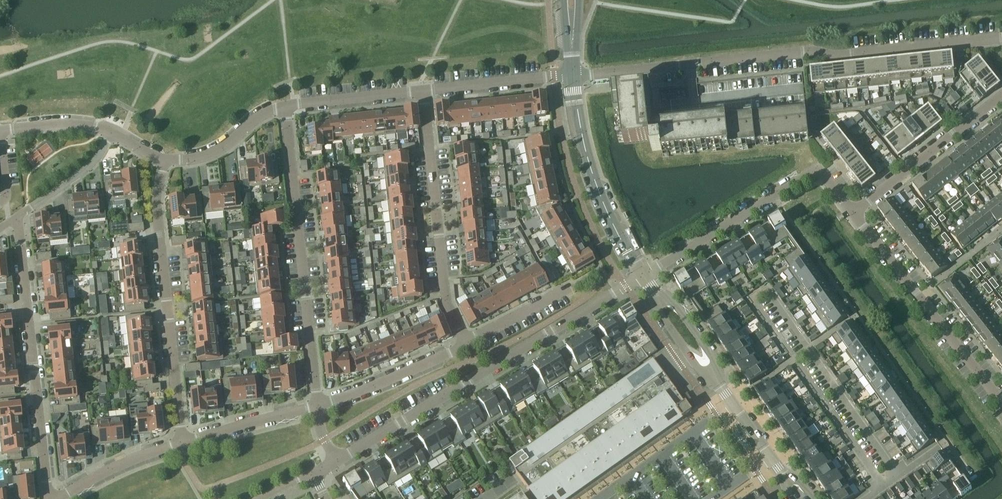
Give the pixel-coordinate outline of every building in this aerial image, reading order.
[(954,79),(954,71),(956,71),(955,60),(952,61),(952,54),(940,56),(943,81),(954,79)] [(943,81),(940,56),(930,57),(932,78),(942,77),(943,81)] [(932,78),(930,57),(919,58),(921,79),(932,78)] [(921,79),(919,58),(908,59),(910,81),(921,79)] [(910,81),(908,59),(897,60),(900,82),(910,81)] [(900,82),(897,60),(887,62),(889,86),(890,86),(889,83),(900,82)] [(986,68),(979,60),(974,63),(972,61),(964,68),(966,70),(959,75),(966,84),(986,68)] [(889,86),(887,62),(876,63),(879,88),(889,86)] [(879,88),(876,63),(865,64),(868,89),(879,88)] [(868,89),(865,64),(854,65),(857,90),(868,89)] [(857,90),(854,65),(844,66),(846,91),(857,90)] [(846,91),(844,66),(833,67),(836,92),(846,91)] [(836,92),(833,67),(822,69),(825,93),(836,92)] [(993,77),(986,68),(966,84),(973,92),(993,77)] [(825,93),(822,69),(811,70),(811,76),(809,76),(810,86),(812,86),(813,95),(825,93)] [(1000,86),(993,77),(973,92),(980,101),(1000,86)] [(649,127),(646,92),(652,91),(651,87),(618,91),(624,144),(651,142),(649,127)] [(545,116),(543,95),(532,96),(534,117),(545,116)] [(534,117),(532,96),(532,98),(522,99),(521,98),(523,118),(534,117)] [(523,118),(521,98),(521,99),(511,100),(513,119),(523,118)] [(502,120),(500,100),(499,100),(500,102),(489,103),(491,122),(502,120)] [(500,102),(500,100),(502,120),(513,119),(511,100),(500,102)] [(480,123),(478,103),(478,104),(468,105),(470,124),(480,123)] [(479,104),(479,103),(478,103),(480,123),(491,122),(489,103),(479,104)] [(459,128),(457,105),(456,105),(457,106),(446,107),(446,106),(448,129),(459,128)] [(457,106),(457,105),(459,128),(460,128),(459,125),(470,124),(468,105),(457,106)] [(805,105),(801,105),(801,106),(804,105),(805,110),(649,127),(651,142),(652,151),(662,150),(662,153),(809,138),(805,105)] [(446,106),(435,107),(437,128),(448,126),(448,129),(446,106)] [(942,123),(928,106),(919,113),(933,130),(942,123)] [(417,130),(415,109),(408,110),(409,112),(405,112),(405,110),(404,110),(406,131),(417,130)] [(406,131),(404,110),(404,112),(393,113),(395,132),(406,131)] [(395,132),(393,113),(383,114),(385,136),(385,133),(395,132)] [(933,130),(919,113),(911,120),(924,136),(933,130)] [(385,136),(383,114),(372,115),(374,137),(385,136)] [(374,137),(372,115),(361,117),(364,139),(374,137)] [(364,139),(361,117),(350,118),(353,140),(353,137),(363,136),(363,139),(364,139)] [(990,126),(996,134),(1001,129),(1001,117),(990,126)] [(353,140),(350,118),(340,119),(342,141),(353,140)] [(342,141),(340,119),(329,120),(331,143),(332,143),(331,139),(341,138),(342,141)] [(331,143),(329,120),(329,124),(319,125),(322,152),(321,144),(331,143)] [(924,136),(911,120),(903,126),(901,123),(900,124),(916,143),(924,136)] [(848,130),(841,122),(835,127),(833,125),(825,131),(827,133),(822,137),(829,146),(848,130)] [(916,143),(900,124),(892,130),(907,150),(916,143)] [(322,152),(319,125),(318,125),(318,128),(307,130),(310,153),(322,152)] [(1001,141),(996,134),(990,126),(981,133),(993,148),(1001,141)] [(855,139),(848,130),(829,146),(835,154),(855,139)] [(907,150),(892,130),(883,137),(898,157),(907,150)] [(993,148),(981,133),(973,140),(984,155),(993,148)] [(548,150),(548,149),(546,138),(522,143),(525,155),(548,150)] [(862,147),(855,139),(835,154),(842,163),(862,147)] [(984,155),(973,140),(964,146),(976,161),(984,155)] [(478,157),(477,146),(454,149),(455,160),(478,157)] [(976,161),(964,146),(956,153),(967,168),(976,161)] [(862,148),(862,147),(842,163),(849,171),(866,158),(859,150),(862,148)] [(548,160),(546,150),(548,150),(525,155),(527,165),(550,160),(548,160)] [(967,168),(956,153),(947,160),(959,175),(967,168)] [(855,180),(872,167),(876,163),(870,155),(866,158),(849,171),(855,180)] [(407,167),(407,166),(406,156),(382,158),(383,170),(407,167)] [(480,168),(478,157),(455,160),(457,160),(458,170),(480,168)] [(268,160),(258,161),(260,187),(279,185),(277,163),(270,164),(269,160),(268,160)] [(550,161),(550,160),(527,165),(529,176),(551,171),(549,161),(550,161)] [(959,175),(947,160),(939,166),(950,181),(959,175)] [(246,167),(239,168),(241,182),(243,182),(244,191),(249,190),(249,188),(260,187),(258,161),(251,162),(251,163),(246,164),(246,167)] [(950,181),(939,166),(930,173),(942,188),(950,181)] [(406,178),(405,167),(407,167),(383,170),(384,180),(406,178)] [(879,176),(872,167),(855,180),(862,189),(879,176)] [(481,179),(480,168),(458,170),(459,181),(481,179)] [(553,181),(551,171),(529,176),(531,186),(554,181),(553,181)] [(942,188),(930,173),(922,180),(921,179),(933,195),(942,188)] [(137,200),(134,174),(133,174),(133,176),(129,176),(129,175),(122,175),(125,201),(137,200)] [(340,174),(316,176),(318,188),(341,185),(340,174)] [(125,201),(122,175),(115,176),(115,177),(110,178),(111,181),(104,182),(106,203),(125,201)] [(407,189),(406,178),(384,180),(386,191),(407,189)] [(479,190),(478,180),(481,179),(459,181),(460,192),(479,190)] [(933,195),(921,179),(912,186),(925,202),(933,195)] [(554,182),(554,181),(531,186),(534,197),(556,192),(555,192),(553,182),(554,182)] [(341,185),(318,188),(320,188),(321,198),(343,196),(341,185)] [(242,211),(239,190),(233,191),(232,187),(227,188),(227,186),(220,187),(223,213),(242,211)] [(223,213),(220,187),(213,188),(214,189),(209,190),(209,193),(202,194),(205,215),(223,213)] [(410,199),(409,199),(407,189),(386,191),(389,191),(390,201),(387,202),(410,199)] [(480,201),(479,190),(460,192),(461,203),(480,201)] [(534,197),(536,207),(548,205),(552,211),(558,208),(558,207),(556,204),(558,203),(555,193),(557,192),(556,192),(534,197)] [(87,222),(106,220),(103,198),(96,198),(96,195),(91,195),(91,194),(84,195),(87,222)] [(1001,194),(993,201),(1001,212),(1001,194)] [(66,202),(69,224),(87,222),(84,195),(77,196),(77,197),(72,197),(73,201),(66,202)] [(343,196),(321,198),(322,209),(341,207),(344,206),(343,196)] [(181,198),(170,200),(172,222),(183,221),(184,224),(181,198)] [(203,222),(200,201),(194,202),(193,199),(188,199),(188,198),(181,198),(184,224),(203,222)] [(900,206),(893,198),(878,210),(884,219),(900,206)] [(412,210),(411,209),(410,199),(387,202),(388,213),(412,210)] [(484,211),(481,211),(480,201),(461,203),(462,213),(461,213),(461,214),(484,211)] [(993,201),(985,208),(997,222),(1001,218),(1001,212),(993,201)] [(558,207),(558,208),(552,211),(548,205),(536,207),(536,208),(534,208),(540,218),(539,218),(545,228),(565,216),(564,217),(558,207)] [(907,215),(900,206),(884,219),(885,219),(886,219),(892,227),(907,215)] [(341,207),(322,209),(323,219),(323,220),(342,218),(345,217),(347,217),(346,207),(344,207),(341,207)] [(997,222),(985,208),(976,214),(988,229),(997,222)] [(411,221),(410,211),(412,211),(412,210),(388,213),(389,224),(411,221)] [(485,222),(484,211),(461,214),(462,224),(485,222)] [(988,229),(976,214),(968,221),(980,236),(988,229)] [(283,227),(282,215),(261,218),(262,228),(250,230),(283,227)] [(769,223),(760,228),(772,248),(788,239),(790,243),(796,251),(783,259),(789,269),(790,269),(806,257),(794,240),(785,227),(786,226),(779,215),(768,222),(769,223)] [(914,224),(907,215),(892,227),(899,235),(914,224)] [(59,221),(58,217),(54,218),(53,216),(47,217),(49,243),(68,241),(66,220),(59,221)] [(565,216),(545,228),(550,237),(569,226),(564,217),(565,216)] [(47,217),(35,218),(37,240),(48,239),(49,243),(47,217)] [(323,219),(321,220),(322,226),(322,230),(322,231),(343,228),(346,228),(345,217),(342,218),(323,220),(323,219)] [(414,232),(414,231),(412,232),(411,221),(389,224),(390,234),(414,232)] [(980,236),(968,221),(959,228),(971,243),(980,236)] [(127,222),(109,224),(110,234),(128,232),(128,226),(127,222)] [(487,233),(485,222),(462,224),(462,225),(464,225),(465,235),(487,233)] [(144,231),(143,224),(128,226),(128,232),(128,233),(144,231)] [(920,232),(914,224),(899,235),(905,244),(920,232)] [(574,235),(569,226),(550,237),(556,247),(576,235),(574,235)] [(272,228),(283,227),(250,230),(251,241),(273,239),(272,228)] [(343,228),(322,231),(325,242),(344,239),(343,228)] [(772,248),(760,228),(749,235),(749,236),(756,247),(751,250),(758,262),(765,258),(762,254),(772,248)] [(971,243),(959,228),(951,235),(962,249),(971,243)] [(415,243),(414,233),(414,232),(390,234),(391,245),(415,243)] [(927,241),(920,232),(905,244),(912,252),(927,241)] [(485,244),(484,234),(487,233),(465,235),(466,246),(485,244)] [(576,235),(556,247),(561,256),(580,245),(575,236),(576,235)] [(171,246),(186,245),(186,237),(170,239),(171,246)] [(120,248),(115,249),(117,260),(122,260),(142,258),(141,251),(140,251),(139,246),(137,246),(136,239),(122,241),(123,248),(120,248)] [(276,249),(274,249),(273,239),(251,241),(252,252),(276,249)] [(327,252),(325,252),(348,250),(347,239),(344,239),(325,242),(327,252)] [(751,250),(746,253),(739,242),(739,241),(727,248),(740,268),(750,262),(752,266),(758,262),(751,250)] [(934,249),(927,241),(912,252),(919,261),(934,249)] [(414,254),(413,243),(415,243),(391,245),(393,256),(414,254)] [(995,243),(988,249),(1000,265),(1001,264),(1001,252),(995,243)] [(489,254),(486,254),(485,244),(466,246),(467,256),(465,256),(465,257),(489,254)] [(210,257),(208,245),(185,248),(186,259),(210,257)] [(587,253),(585,254),(580,245),(561,256),(566,265),(587,253)] [(740,268),(727,248),(716,255),(716,256),(717,255),(723,267),(718,270),(726,282),(732,278),(730,274),(740,268)] [(277,260),(276,254),(276,249),(252,252),(253,263),(277,260)] [(940,258),(934,249),(919,261),(925,269),(924,270),(925,270),(940,258)] [(348,250),(325,252),(325,253),(325,257),(326,263),(350,261),(348,250)] [(51,260),(50,253),(35,255),(36,261),(51,260)] [(593,263),(589,257),(587,253),(566,265),(572,275),(593,263)] [(416,264),(414,254),(393,256),(396,256),(397,266),(394,266),(394,267),(416,264)] [(490,266),(489,254),(465,257),(467,268),(490,266)] [(211,267),(210,257),(186,259),(188,259),(188,263),(187,264),(188,270),(211,267)] [(812,266),(806,257),(788,270),(794,279),(812,266)] [(7,284),(12,283),(10,263),(4,263),(4,258),(3,258),(3,260),(0,260),(0,285),(7,284)] [(141,265),(142,265),(142,258),(122,260),(123,271),(143,269),(142,269),(141,265)] [(947,267),(940,258),(925,270),(932,279),(947,267)] [(64,265),(59,266),(58,259),(51,260),(36,261),(36,262),(44,261),(45,267),(43,268),(43,273),(42,273),(43,280),(66,277),(64,265)] [(277,260),(253,263),(254,273),(276,271),(275,261),(277,260)] [(350,261),(326,263),(326,264),(328,263),(329,274),(351,271),(350,261)] [(713,273),(706,262),(707,262),(706,261),(695,268),(707,288),(717,282),(719,286),(726,282),(718,270),(713,273)] [(417,275),(416,264),(394,267),(395,277),(417,275)] [(536,291),(540,289),(546,285),(535,264),(525,270),(536,291)] [(818,274),(812,266),(794,279),(799,286),(797,288),(797,289),(818,274)] [(212,278),(211,267),(188,270),(189,270),(189,274),(188,274),(189,281),(212,278)] [(685,272),(674,279),(681,290),(682,289),(692,303),(708,327),(723,316),(725,315),(718,306),(705,314),(696,301),(693,297),(707,288),(695,268),(692,270),(686,273),(685,272)] [(123,271),(118,272),(119,283),(124,283),(144,280),(143,274),(142,274),(142,269),(143,269),(123,271)] [(765,272),(770,279),(773,276),(769,269),(765,272)] [(536,291),(525,270),(526,273),(517,278),(516,275),(527,296),(527,295),(526,294),(535,289),(536,291)] [(277,282),(276,271),(254,273),(256,284),(277,282)] [(330,284),(328,284),(328,285),(352,282),(351,271),(329,274),(330,284)] [(765,272),(761,274),(766,281),(768,280),(770,279),(765,272)] [(824,282),(818,274),(797,289),(803,297),(824,282)] [(399,288),(418,286),(417,275),(395,277),(395,278),(398,278),(399,288)] [(527,296),(516,275),(515,275),(517,278),(508,283),(506,280),(516,300),(526,295),(526,296),(527,296)] [(967,292),(954,275),(947,281),(960,297),(967,292)] [(45,291),(67,289),(66,277),(43,280),(43,287),(45,286),(45,291)] [(213,289),(212,278),(189,281),(190,281),(190,285),(189,285),(190,291),(213,289)] [(144,287),(145,287),(144,280),(124,283),(125,294),(122,294),(146,292),(146,291),(144,292),(144,287)] [(516,300),(506,280),(507,283),(498,288),(497,285),(496,285),(508,306),(507,304),(516,300)] [(960,297),(947,281),(939,287),(952,303),(960,297)] [(279,293),(279,292),(277,282),(256,284),(257,295),(279,293)] [(352,282),(328,285),(329,296),(353,293),(352,282)] [(830,291),(824,282),(803,297),(804,298),(806,296),(811,304),(830,291)] [(775,292),(779,289),(782,287),(780,283),(773,288),(775,292)] [(399,288),(396,288),(397,299),(397,300),(404,299),(404,303),(414,302),(413,298),(421,297),(420,290),(418,290),(418,287),(420,287),(420,286),(420,285),(418,286),(399,288)] [(508,306),(496,285),(487,290),(497,310),(507,305),(507,306),(508,306)] [(68,300),(67,289),(45,291),(46,302),(44,302),(45,302),(68,300)] [(214,300),(213,289),(190,291),(190,292),(191,292),(192,296),(190,296),(191,302),(214,300)] [(497,310),(487,290),(477,296),(489,316),(488,315),(497,310)] [(836,299),(830,291),(811,304),(817,311),(814,313),(815,314),(836,299)] [(147,304),(147,302),(145,302),(145,299),(147,299),(146,292),(122,294),(124,313),(144,311),(143,304),(147,304)] [(742,299),(737,292),(734,294),(738,301),(742,299)] [(974,300),(967,292),(960,297),(952,303),(959,312),(974,300)] [(353,293),(329,296),(330,296),(331,296),(332,306),(351,304),(350,294),(353,294),(353,293)] [(734,294),(730,297),(735,304),(738,301),(734,294)] [(0,298),(0,305),(13,304),(12,296),(0,298)] [(489,316),(477,296),(479,298),(470,303),(468,301),(479,322),(480,322),(479,320),(488,315),(488,316),(489,316)] [(282,308),(280,308),(279,298),(279,297),(260,299),(261,310),(282,308)] [(842,307),(836,299),(815,314),(821,322),(842,307)] [(68,300),(45,302),(46,314),(50,314),(51,321),(70,318),(68,300)] [(980,309),(974,300),(959,312),(966,320),(980,309)] [(469,327),(478,322),(479,322),(468,301),(458,306),(469,327)] [(790,312),(797,307),(794,303),(791,306),(787,308),(790,312)] [(216,315),(215,304),(192,307),(192,313),(194,313),(194,317),(193,317),(193,318),(216,315)] [(332,306),(334,317),(352,315),(351,304),(332,306)] [(750,310),(747,306),(740,311),(743,315),(750,310)] [(609,320),(621,340),(622,340),(640,328),(634,319),(635,318),(628,307),(617,314),(618,315),(609,320)] [(827,331),(848,316),(842,307),(821,322),(827,331)] [(283,319),(283,318),(282,308),(261,310),(263,321),(283,319)] [(987,317),(980,309),(966,320),(972,329),(987,317)] [(752,313),(750,310),(743,315),(745,318),(752,313)] [(11,331),(10,319),(6,319),(5,313),(0,313),(0,332),(10,331),(11,331)] [(144,315),(125,317),(127,335),(150,333),(149,321),(145,321),(144,315)] [(214,326),(213,316),(216,316),(216,315),(193,318),(194,324),(195,324),(195,328),(194,328),(214,326)] [(334,317),(332,317),(332,318),(334,318),(334,322),(332,322),(333,329),(339,328),(339,332),(347,331),(347,327),(354,326),(352,315),(334,317)] [(732,323),(731,322),(729,324),(723,316),(708,327),(714,335),(732,323)] [(994,326),(987,317),(972,329),(979,337),(994,326)] [(283,330),(282,319),(283,319),(263,321),(264,332),(283,330)] [(441,319),(431,323),(430,320),(429,320),(439,342),(449,338),(441,319)] [(439,342),(429,320),(430,323),(421,327),(419,324),(428,346),(428,345),(437,341),(438,343),(439,342)] [(609,320),(597,327),(598,328),(605,339),(600,342),(607,354),(624,344),(622,340),(621,340),(609,320)] [(71,322),(51,325),(52,331),(48,332),(49,344),(73,341),(71,322)] [(858,331),(852,322),(831,337),(837,346),(858,331)] [(738,331),(732,323),(714,335),(720,343),(738,331)] [(428,346),(419,324),(419,325),(420,327),(411,331),(409,329),(418,349),(427,345),(428,346)] [(215,337),(214,326),(194,328),(195,335),(196,335),(196,339),(195,339),(215,337)] [(1001,334),(994,326),(979,337),(986,346),(1001,334)] [(418,349),(409,329),(410,331),(401,335),(399,333),(408,354),(408,353),(418,349)] [(284,340),(283,330),(264,332),(265,343),(295,339),(284,340)] [(10,331),(0,332),(0,343),(11,342),(10,331)] [(743,339),(740,340),(736,333),(738,332),(738,331),(720,343),(726,352),(743,339)] [(864,339),(858,331),(837,346),(838,346),(843,343),(848,350),(845,351),(846,352),(864,339)] [(151,344),(150,337),(149,338),(149,333),(150,333),(127,335),(128,347),(151,344)] [(408,354),(399,333),(400,336),(391,339),(389,337),(398,357),(407,353),(408,354)] [(600,342),(595,345),(588,334),(588,333),(576,340),(591,364),(607,354),(600,342)] [(818,337),(815,334),(808,338),(811,342),(818,337)] [(1001,334),(986,346),(992,354),(1001,347),(1001,336),(1001,334)] [(216,348),(215,337),(195,339),(196,346),(197,345),(198,350),(196,350),(216,348)] [(398,357),(389,337),(390,340),(381,343),(380,341),(379,341),(388,362),(388,361),(398,357)] [(296,351),(295,339),(265,343),(271,342),(273,353),(296,351)] [(749,348),(743,339),(726,352),(732,360),(749,348)] [(870,348),(864,339),(846,352),(852,360),(870,348)] [(591,364),(576,340),(565,347),(565,348),(566,348),(572,359),(567,362),(574,374),(591,364)] [(74,352),(73,341),(49,344),(51,344),(52,355),(74,352)] [(388,362),(379,341),(369,345),(378,365),(387,361),(388,363),(388,362)] [(11,342),(0,343),(0,355),(12,354),(11,342)] [(647,359),(657,352),(650,342),(640,349),(647,359)] [(818,352),(825,347),(822,343),(815,348),(818,352)] [(152,351),(151,344),(128,347),(129,358),(152,356),(152,355),(151,355),(151,351),(152,351)] [(378,365),(369,345),(359,349),(368,371),(368,370),(368,369),(378,365)] [(221,347),(216,348),(196,350),(197,361),(222,359),(221,347)] [(992,354),(999,363),(1001,360),(1001,347),(992,354)] [(750,348),(749,348),(732,360),(738,368),(753,358),(747,350),(750,348)] [(876,356),(870,348),(852,360),(858,369),(876,356)] [(368,371),(359,349),(349,353),(357,373),(357,374),(367,369),(368,371)] [(74,352),(52,355),(53,366),(72,364),(77,364),(78,363),(77,352),(74,352)] [(357,373),(349,353),(335,355),(337,378),(338,378),(338,376),(348,375),(348,374),(357,373)] [(567,362),(562,365),(555,354),(556,354),(555,353),(544,360),(558,384),(574,374),(567,362)] [(0,355),(0,366),(13,365),(12,354),(0,355)] [(326,379),(336,378),(337,378),(335,355),(324,356),(326,379)] [(154,367),(153,360),(152,360),(151,356),(152,356),(129,358),(130,369),(154,367)] [(882,364),(876,356),(858,369),(863,377),(882,364)] [(758,365),(753,358),(738,368),(744,377),(761,364),(758,365)] [(508,462),(514,470),(534,498),(568,498),(690,413),(696,408),(686,394),(679,398),(672,388),(667,381),(658,368),(652,360),(508,462)] [(558,384),(544,360),(532,367),(532,368),(533,368),(540,379),(535,382),(542,394),(558,384)] [(53,366),(54,377),(73,375),(78,375),(77,364),(72,364),(53,366)] [(185,373),(200,371),(199,364),(184,366),(185,373)] [(767,373),(761,364),(744,377),(750,385),(767,373)] [(888,373),(882,364),(863,377),(869,385),(888,373)] [(0,366),(0,378),(15,376),(13,365),(0,366)] [(283,394),(295,392),(294,388),(301,387),(299,366),(280,368),(283,394)] [(154,374),(154,367),(130,369),(132,388),(144,387),(160,385),(152,385),(151,379),(154,379),(153,374),(154,374)] [(622,367),(617,371),(622,377),(627,374),(622,367)] [(283,394),(280,368),(280,372),(269,373),(269,376),(262,377),(264,391),(270,390),(271,393),(276,393),(276,394),(283,394)] [(529,385),(522,374),(523,374),(522,373),(511,380),(524,402),(534,396),(535,398),(542,394),(535,382),(529,385)] [(846,377),(843,373),(837,378),(839,382),(846,377)] [(893,381),(888,373),(869,385),(875,394),(893,381)] [(78,386),(75,386),(73,375),(54,377),(56,389),(54,389),(78,386)] [(14,388),(18,388),(16,376),(15,376),(0,378),(0,397),(14,395),(14,388)] [(260,383),(253,383),(253,376),(241,378),(244,403),(251,402),(250,401),(255,401),(255,397),(262,396),(260,383)] [(841,385),(848,380),(846,377),(839,382),(841,385)] [(244,403),(241,378),(223,380),(225,400),(231,400),(232,403),(237,403),(237,404),(244,403)] [(609,378),(602,382),(606,389),(613,385),(609,378)] [(524,402),(511,380),(499,387),(500,388),(507,399),(501,402),(509,414),(515,410),(514,408),(524,402)] [(802,383),(799,380),(792,385),(795,388),(798,386),(802,383)] [(778,388),(777,387),(775,389),(769,381),(754,391),(760,400),(778,388)] [(899,389),(893,381),(875,394),(881,402),(899,389)] [(145,394),(160,392),(160,385),(144,387),(145,394)] [(78,386),(54,389),(55,401),(59,400),(60,407),(52,407),(52,408),(67,406),(72,406),(80,405),(78,386)] [(223,407),(221,386),(202,388),(205,414),(212,413),(212,412),(216,411),(216,408),(223,407)] [(193,415),(205,414),(202,388),(190,389),(193,415)] [(783,396),(778,388),(760,400),(766,408),(783,396)] [(905,397),(899,389),(881,402),(886,410),(884,411),(884,412),(905,397)] [(851,398),(854,396),(858,394),(855,390),(848,395),(851,398)] [(497,405),(490,394),(490,393),(478,400),(493,424),(509,414),(501,402),(497,405)] [(789,404),(783,396),(766,408),(772,417),(792,403),(791,402),(789,404)] [(813,400),(811,396),(804,401),(807,405),(810,402),(813,400)] [(911,406),(905,397),(884,412),(890,421),(911,406)] [(21,418),(20,405),(16,406),(15,399),(0,401),(0,420),(19,418),(21,418)] [(493,424),(478,400),(477,400),(478,401),(485,412),(480,415),(473,404),(473,403),(461,410),(476,434),(493,424)] [(798,411),(792,403),(772,417),(778,425),(798,411)] [(53,415),(68,413),(67,406),(52,408),(53,415)] [(917,414),(911,406),(890,421),(891,421),(896,418),(901,426),(917,414)] [(161,433),(162,433),(159,407),(147,409),(150,434),(157,433),(157,432),(161,432),(161,433)] [(150,434),(147,409),(147,412),(136,413),(136,417),(130,418),(131,431),(138,431),(138,434),(143,434),(143,435),(150,434)] [(476,434),(461,410),(449,417),(450,418),(457,429),(452,432),(459,444),(466,440),(463,436),(473,430),(475,435),(476,434)] [(865,419),(872,414),(869,410),(866,413),(863,415),(865,419)] [(801,421),(796,413),(798,412),(798,411),(778,425),(784,433),(801,421)] [(923,423),(917,414),(901,426),(907,434),(923,423)] [(111,444),(118,443),(118,442),(123,441),(122,438),(129,437),(127,416),(108,418),(111,444)] [(19,418),(0,420),(0,431),(20,429),(19,418)] [(111,444),(108,418),(97,420),(97,427),(91,427),(92,441),(99,441),(99,444),(104,443),(104,445),(111,444)] [(807,429),(801,421),(784,433),(790,442),(807,429)] [(447,435),(440,424),(440,423),(428,430),(442,452),(452,446),(453,448),(459,444),(452,432),(447,435)] [(929,431),(923,423),(907,434),(913,442),(910,443),(911,444),(929,431)] [(882,427),(879,424),(872,429),(875,432),(882,427)] [(0,431),(0,443),(23,440),(22,433),(21,433),(20,429),(0,431)] [(813,438),(807,429),(790,442),(796,450),(813,438)] [(442,452),(428,430),(417,437),(417,438),(418,438),(424,449),(419,453),(426,464),(442,454),(441,452),(442,452)] [(837,433),(834,430),(828,435),(830,438),(833,436),(837,433)] [(917,453),(935,440),(929,431),(911,444),(917,453)] [(73,461),(80,460),(80,459),(85,459),(84,455),(91,454),(89,434),(70,436),(73,461)] [(73,461),(70,436),(58,437),(61,463),(62,462),(62,461),(66,460),(66,462),(73,461)] [(524,445),(528,443),(523,436),(519,438),(524,445)] [(816,448),(811,440),(813,438),(796,450),(801,458),(816,448)] [(0,443),(0,446),(1,454),(7,454),(7,461),(21,459),(21,452),(23,452),(22,447),(23,447),(23,440),(0,443)] [(414,455),(407,444),(408,444),(407,443),(395,450),(410,474),(426,464),(419,453),(414,455)] [(508,456),(512,454),(507,447),(504,450),(508,456)] [(849,450),(846,447),(839,452),(842,455),(849,450)] [(822,456),(816,448),(801,458),(807,467),(822,456)] [(410,474),(395,450),(384,457),(384,458),(385,458),(392,469),(386,472),(394,484),(410,474)] [(946,476),(956,469),(944,452),(925,465),(930,472),(932,474),(940,468),(946,476)] [(831,463),(830,462),(828,464),(822,456),(807,467),(813,475),(831,463)] [(843,460),(841,456),(834,461),(836,464),(843,460)] [(491,459),(486,462),(491,469),(495,466),(491,459)] [(375,490),(385,484),(387,488),(394,484),(386,472),(381,475),(374,464),(375,464),(374,463),(363,470),(375,490)] [(837,471),(831,463),(813,475),(819,483),(837,471)] [(930,472),(925,465),(925,466),(922,468),(927,474),(930,472)] [(852,473),(850,469),(843,474),(846,477),(852,473)] [(363,470),(354,475),(353,474),(342,481),(349,492),(350,492),(355,498),(360,498),(375,490),(363,470)] [(843,480),(837,471),(819,483),(825,492),(843,480)] [(913,474),(918,481),(922,478),(917,471),(913,474)] [(855,476),(852,473),(846,477),(848,481),(855,476)] [(21,498),(34,498),(31,476),(12,478),(14,496),(15,496),(15,498),(17,498),(21,498)] [(904,480),(910,489),(914,486),(908,478),(904,480)] [(947,481),(945,478),(938,482),(940,484),(939,484),(950,498),(956,498),(960,496),(961,497),(972,490),(964,479),(945,492),(940,485),(947,481)] [(843,480),(825,492),(830,498),(833,498),(848,488),(843,480)] [(896,486),(900,493),(904,491),(899,484),(896,486)] [(939,484),(930,490),(936,498),(950,498),(939,484)] [(865,490),(862,486),(855,491),(858,495),(865,490)] [(848,488),(833,498),(852,498),(855,497),(848,488)] [(448,498),(441,489),(438,491),(443,498),(448,498),(449,498),(448,498)] [(15,496),(14,496),(8,497),(7,490),(0,491),(0,498),(15,498),(15,496)] [(930,490),(922,496),(919,492),(919,493),(923,498),(936,498),(930,490)] [(755,491),(746,497),(747,498),(761,498),(755,491)]
